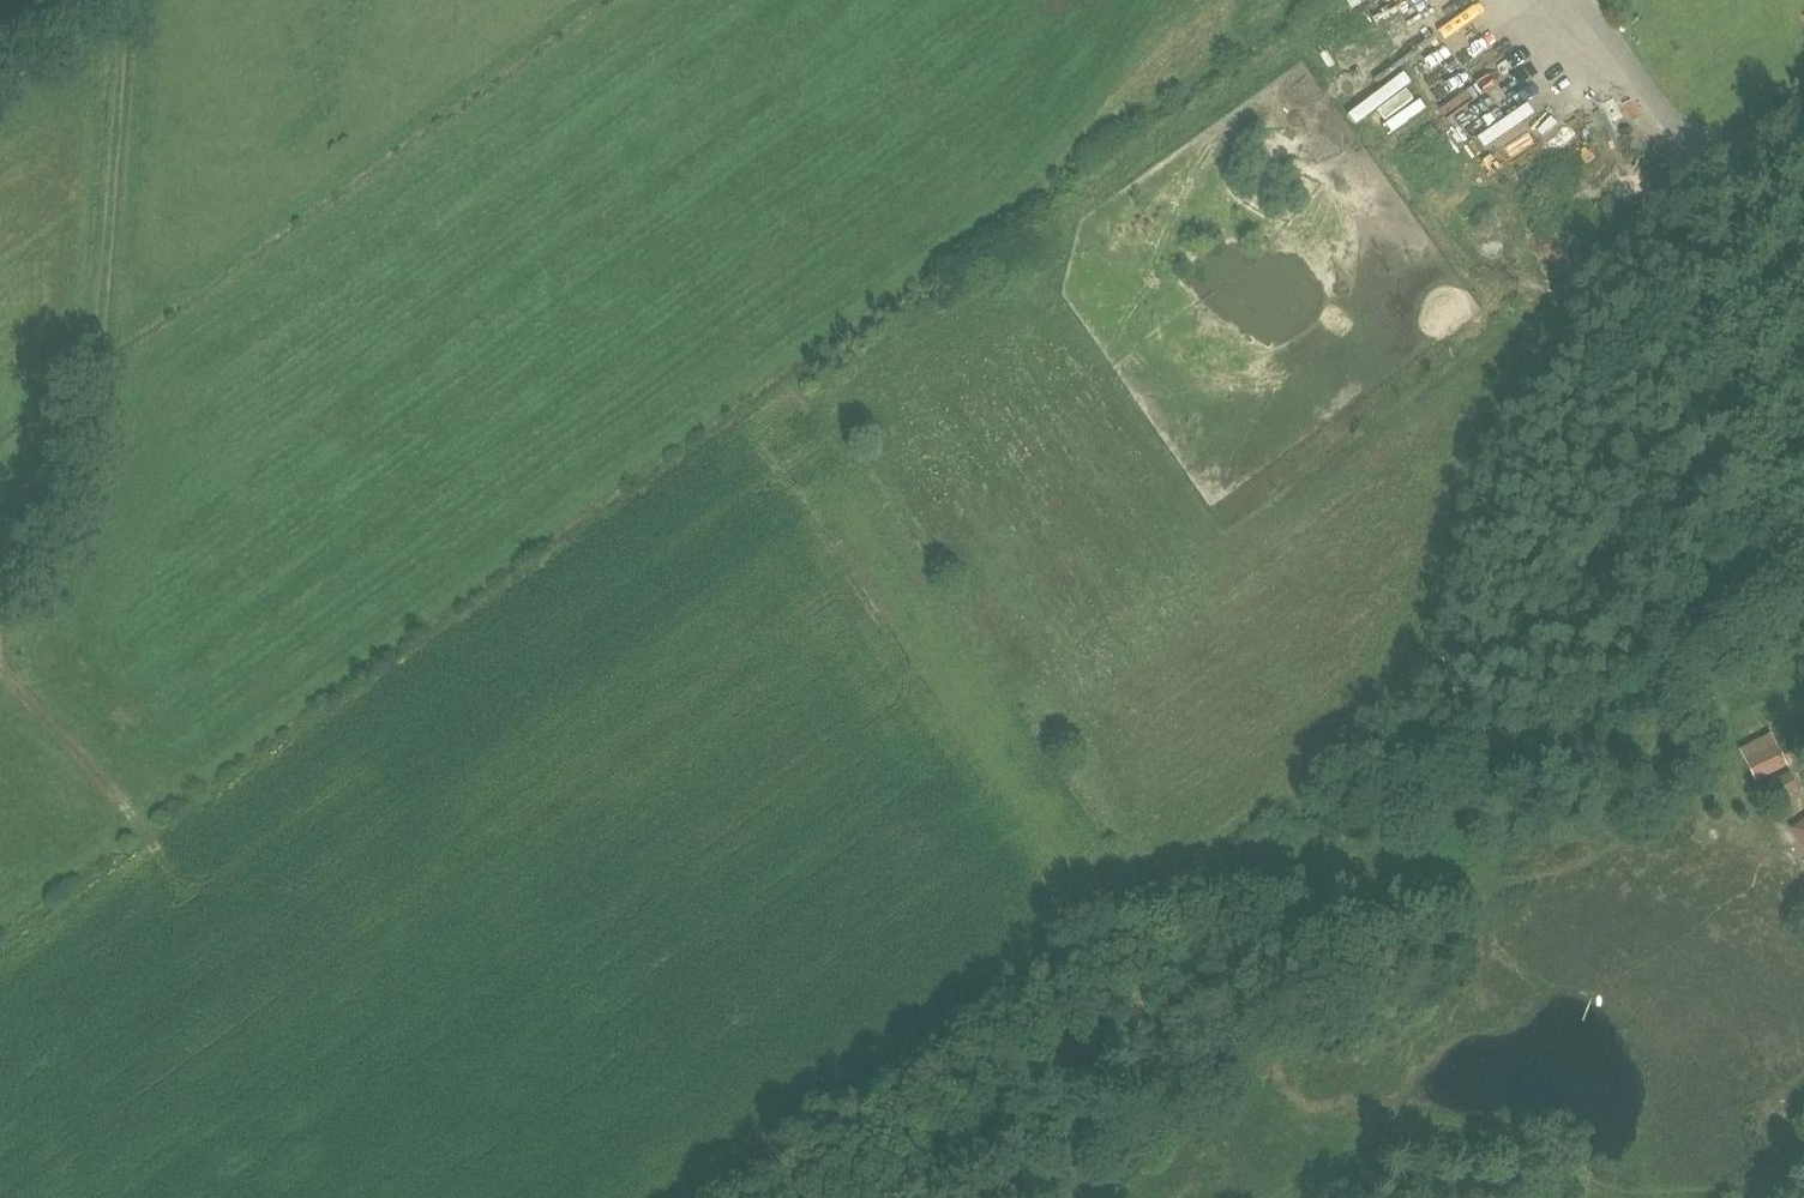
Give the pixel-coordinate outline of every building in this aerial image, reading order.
[(1340,9),(1347,27),(1373,17),(1366,0),(1363,0),(1340,9)] [(1772,741),(1755,749),(1746,753),(1760,781),(1787,768),(1772,741)] [(1766,785),(1776,804),(1782,802),(1784,806),(1793,802),(1792,797),(1799,793),(1790,774),(1766,785)]
